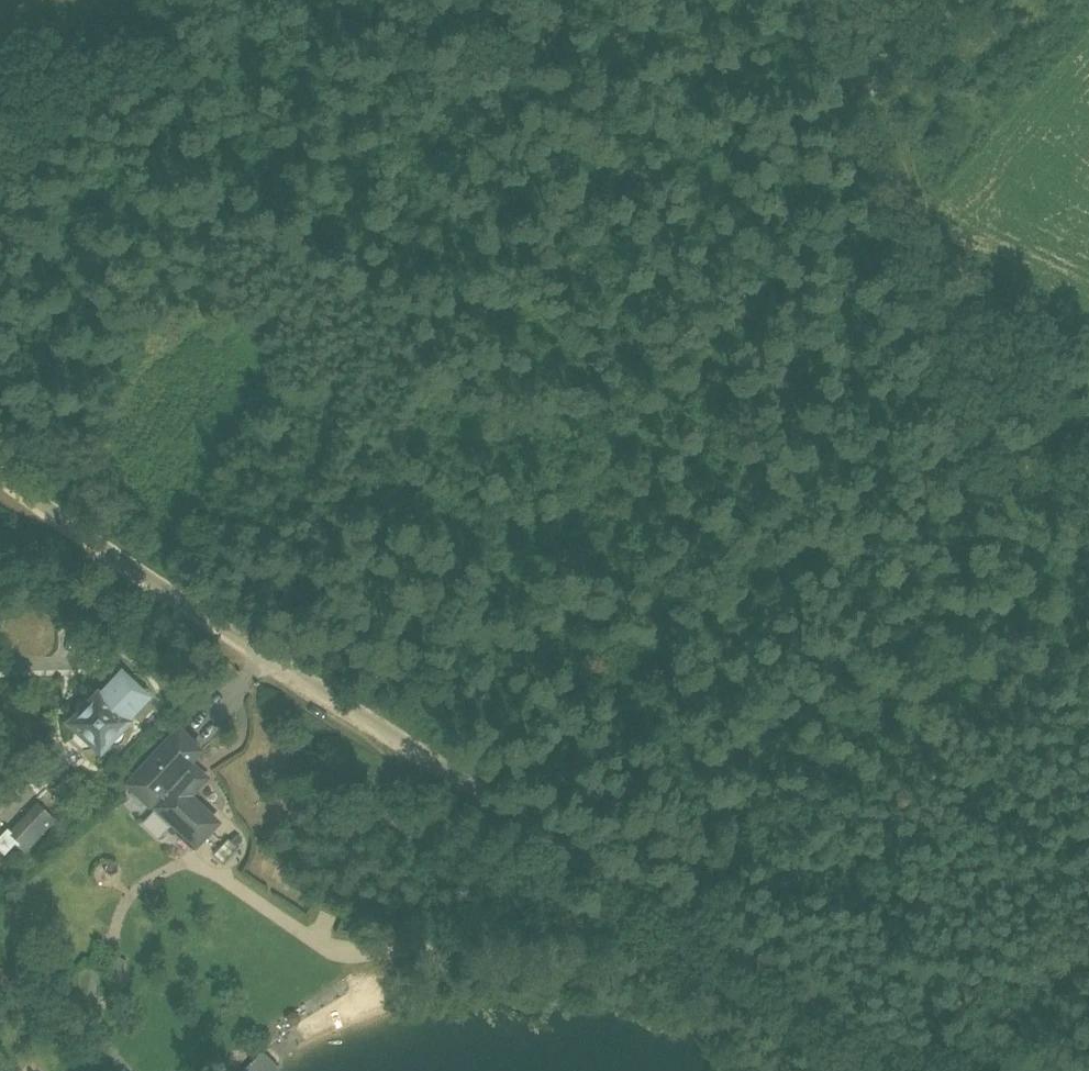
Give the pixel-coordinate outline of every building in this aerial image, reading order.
[(148,713),(114,677),(76,713),(111,749),(148,713)] [(160,805),(213,748),(187,725),(135,782),(160,805)] [(19,835),(40,853),(70,818),(50,800),(19,835)] [(249,1067),(254,1070),(279,1070),(283,1066),(262,1050),(249,1067)]
